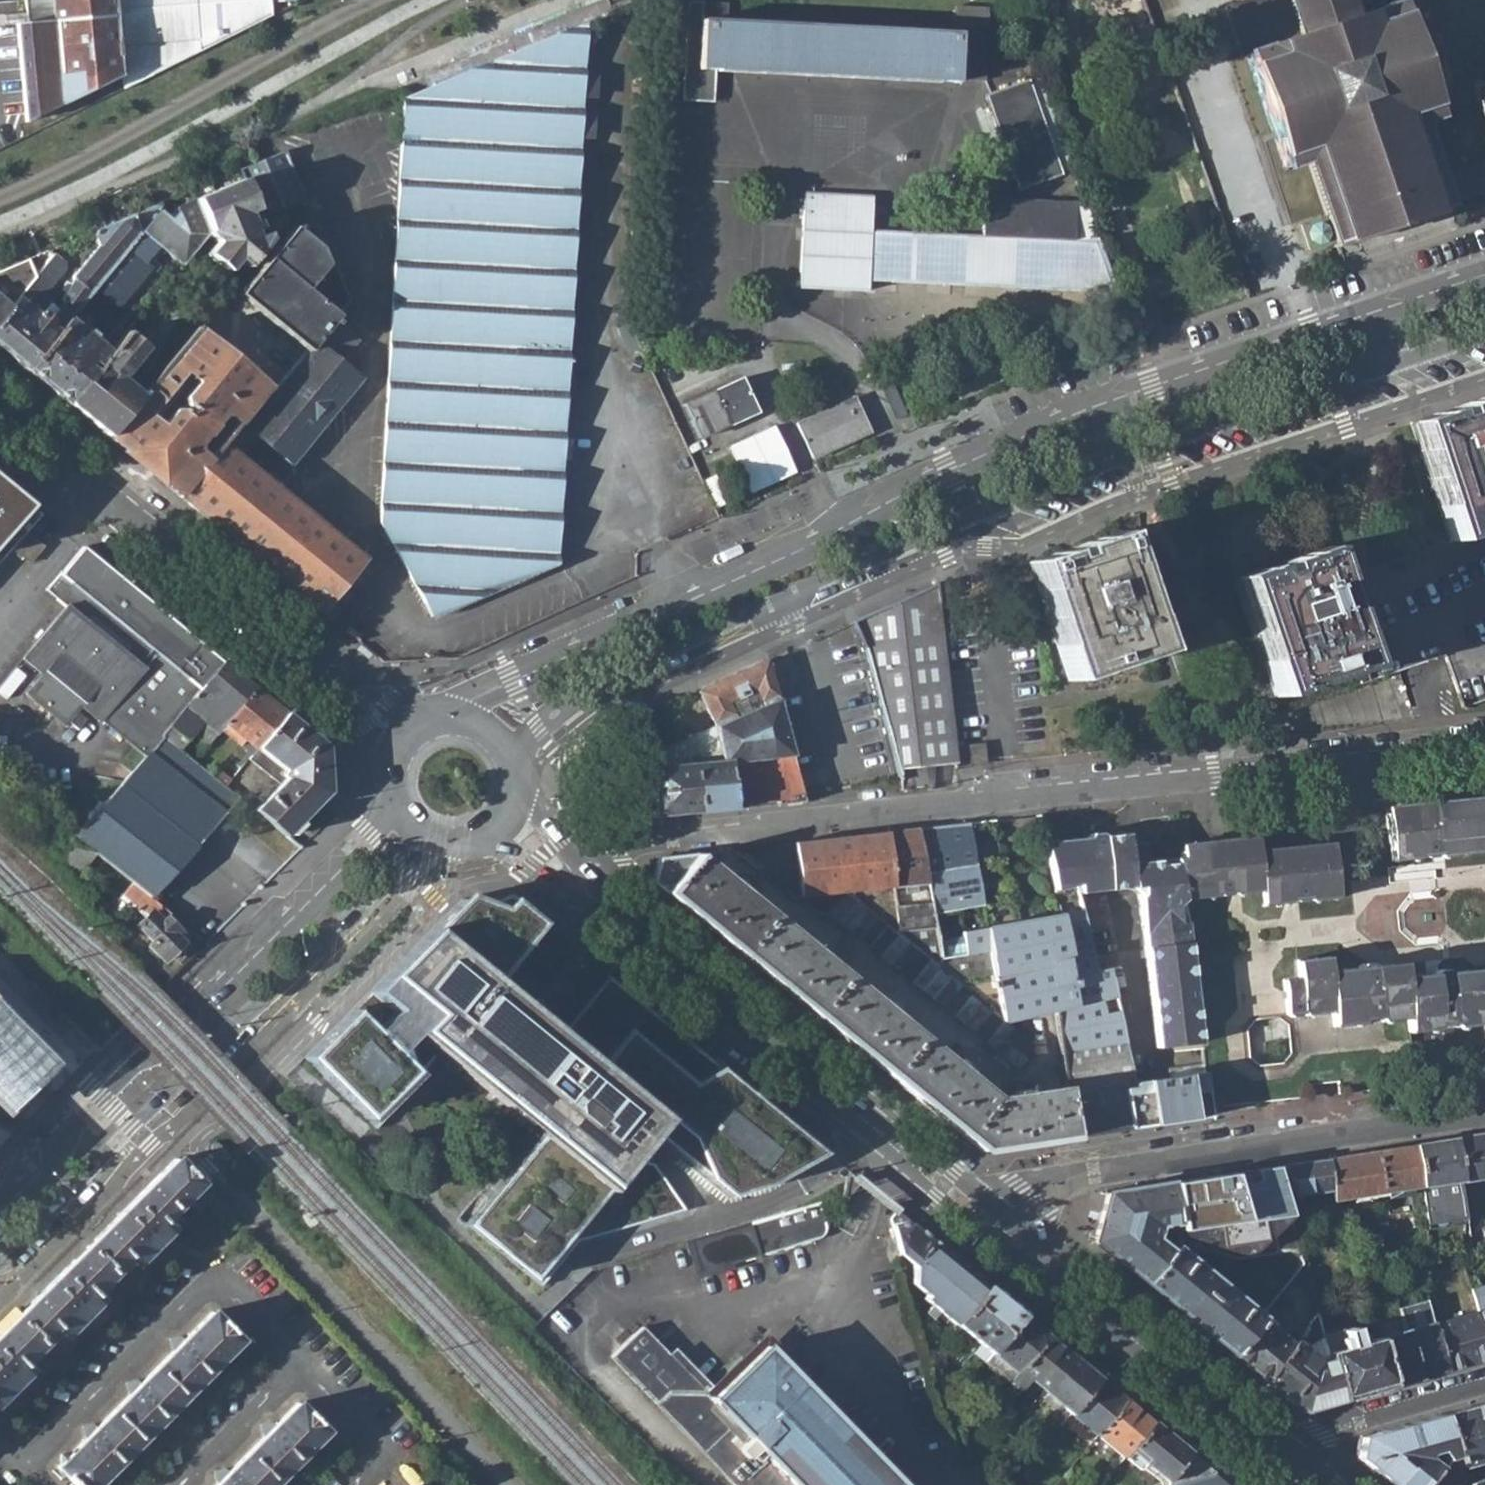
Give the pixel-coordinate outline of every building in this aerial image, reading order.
[(28,23),(17,25),(26,121),(123,73),(117,14),(116,0),(25,0),(28,23)] [(125,89),(140,82),(210,47),(271,16),(270,3),(269,0),(116,0),(117,14),(123,73),(125,89)] [(702,0),(688,0),(683,98),(696,98),(697,83),(702,0)] [(729,19),(729,0),(726,0),(702,0),(697,83),(696,98),(714,100),(716,66),(960,80),(960,76),(989,78),(989,47),(962,45),(961,31),(729,19)] [(1310,250),(1335,241),(1337,245),(1335,245),(1336,248),(1337,247),(1360,240),(1432,216),(1452,209),(1454,208),(1453,204),(1450,205),(1450,203),(1441,178),(1443,177),(1425,122),(1444,116),(1406,3),(1405,0),(1247,0),(1227,7),(1235,33),(1243,55),(1252,52),(1290,167),(1309,161),(1328,219),(1303,228),(1310,250)] [(959,23),(992,26),(993,5),(961,2),(959,23)] [(381,523),(433,613),(557,563),(590,19),(406,98),(404,99),(381,523)] [(1074,169),(1047,92),(996,110),(1023,187),(1074,169)] [(257,205),(262,217),(308,197),(287,149),(256,162),(240,169),(244,177),(257,205)] [(1450,203),(1484,192),(1484,163),(1443,177),(1441,178),(1450,203)] [(197,198),(213,232),(220,239),(210,251),(228,268),(238,255),(249,264),(272,237),(267,228),(257,233),(248,211),(257,205),(244,177),(197,198)] [(807,192),(801,285),(870,289),(871,278),(1116,292),(1086,202),(987,197),(984,235),(873,229),(875,194),(807,192)] [(162,204),(131,241),(149,256),(163,240),(189,260),(213,232),(197,198),(178,205),(172,213),(162,204)] [(26,368),(70,316),(102,277),(131,241),(162,204),(166,200),(122,220),(96,232),(101,242),(77,272),(78,277),(66,296),(68,298),(54,315),(47,308),(55,297),(49,291),(68,268),(67,262),(54,251),(35,272),(0,315),(0,347),(26,368)] [(238,291),(308,350),(340,312),(311,286),(329,264),(321,245),(294,224),(238,291)] [(159,264),(149,256),(131,241),(102,277),(122,293),(129,298),(159,264)] [(35,272),(29,261),(0,273),(0,315),(35,272)] [(102,277),(70,316),(73,320),(99,290),(114,303),(122,293),(102,277)] [(143,314),(153,321),(172,298),(163,290),(145,311),(143,314)] [(292,461),(363,376),(340,358),(362,330),(340,312),(308,350),(273,391),(269,387),(242,419),(259,433),(292,461)] [(85,329),(73,320),(70,316),(26,368),(67,403),(112,351),(93,335),(95,331),(88,325),(85,329)] [(106,434),(180,494),(224,441),(242,419),(269,387),(197,326),(141,392),(106,434)] [(106,434),(141,392),(131,385),(121,376),(146,345),(130,330),(112,351),(67,403),(96,425),(106,434)] [(684,402),(700,436),(759,409),(743,376),(684,402)] [(798,421),(815,457),(873,430),(857,395),(798,421)] [(1407,425),(1447,543),(1484,530),(1484,399),(1452,410),(1454,416),(1445,419),(1443,413),(1407,425)] [(242,419),(224,441),(240,456),(259,433),(242,419)] [(776,422),(730,443),(751,490),(797,469),(776,422)] [(224,441),(180,494),(319,608),(362,556),(283,491),(240,456),(224,441)] [(26,498),(0,477),(0,527),(26,498)] [(25,530),(12,548),(28,561),(42,543),(25,530)] [(1030,565),(1068,681),(1158,649),(1119,534),(1075,550),(1077,557),(1066,562),(1063,554),(1030,565)] [(1366,671),(1335,583),(1324,554),(1278,569),(1281,576),(1269,580),(1267,573),(1234,585),(1275,703),(1366,671)] [(75,615),(33,664),(55,681),(40,700),(79,731),(94,715),(145,757),(165,734),(228,663),(102,560),(95,571),(81,559),(52,596),(75,615)] [(866,665),(881,792),(932,786),(931,766),(958,764),(955,743),(939,604),(936,584),(861,619),(866,665)] [(654,795),(657,817),(806,801),(767,661),(711,686),(701,691),(713,723),(642,754),(647,775),(651,775),(654,795)] [(216,737),(228,723),(259,688),(228,663),(165,734),(181,747),(201,723),(216,737)] [(228,723),(259,750),(291,714),(259,688),(228,723)] [(253,809),(284,837),(331,790),(330,746),(291,714),(259,750),(252,759),(280,782),(253,809)] [(136,883),(149,894),(239,796),(227,786),(212,773),(195,758),(181,747),(165,734),(145,757),(140,763),(78,835),(136,883)] [(955,743),(958,764),(989,761),(986,739),(955,743)] [(212,773),(227,786),(231,782),(216,768),(212,773)] [(1407,869),(1434,865),(1439,861),(1443,864),(1451,863),(1454,858),(1463,857),(1464,862),(1484,859),(1484,813),(1466,816),(1464,804),(1444,806),(1445,813),(1431,815),(1431,808),(1413,810),(1414,823),(1401,824),(1407,869)] [(927,911),(980,906),(979,902),(969,822),(918,828),(927,911)] [(803,897),(847,893),(850,891),(854,894),(852,897),(894,931),(929,928),(918,828),(795,842),(803,897)] [(1077,883),(1079,895),(1135,887),(1130,843),(1128,833),(1106,835),(1102,831),(1091,832),(1088,838),(1047,841),(1058,885),(1077,883)] [(1182,902),(1249,894),(1257,893),(1260,906),(1282,904),(1281,899),(1288,898),(1293,901),(1302,900),(1304,895),(1311,899),(1339,895),(1334,853),(1321,855),(1319,841),(1269,848),(1270,861),(1258,862),(1256,850),(1244,851),(1241,836),(1193,843),(1194,859),(1177,861),(1182,902)] [(1145,841),(1130,843),(1135,887),(1141,893),(1136,900),(1139,916),(1153,898),(1148,859),(1145,841)] [(830,915),(1013,1068),(1033,1045),(1002,1019),(894,931),(852,897),(847,893),(803,897),(795,842),(737,849),(768,876),(773,874),(820,915),(830,915)] [(1074,1137),(1065,1088),(994,1098),(721,874),(720,850),(659,857),(652,881),(981,1151),(1074,1137)] [(1176,857),(1148,859),(1153,898),(1139,916),(1154,1048),(1198,1042),(1183,940),(1186,939),(1182,902),(1177,861),(1176,857)] [(144,921),(162,904),(149,894),(136,883),(122,898),(144,921)] [(548,926),(515,899),(466,899),(309,1059),(381,1130),(452,1058),(545,1134),(470,1227),(545,1289),(581,1244),(690,1214),(658,1165),(636,1162),(656,1137),(734,1200),(773,1187),(828,1156),(613,979),(565,1037),(501,984),(548,926)] [(166,962),(194,933),(189,928),(162,904),(144,921),(138,927),(156,944),(152,948),(166,962)] [(1094,970),(1082,907),(962,932),(963,939),(965,955),(933,958),(931,943),(929,928),(894,931),(1002,1019),(1052,1011),(1062,1068),(1065,1088),(1074,1137),(1209,1116),(1207,1106),(1201,1064),(1130,1075),(1106,968),(1094,970)] [(963,939),(931,943),(933,958),(965,955),(963,939)] [(1411,1030),(1437,1028),(1442,1023),(1457,1022),(1461,1026),(1484,1024),(1484,980),(1473,981),(1471,966),(1455,968),(1449,965),(1440,966),(1436,971),(1418,973),(1419,985),(1408,987),(1406,972),(1395,973),(1393,959),(1377,961),(1372,957),(1363,957),(1360,961),(1343,963),(1344,976),(1332,976),(1330,964),(1318,964),(1316,950),(1303,951),(1305,969),(1281,971),(1285,1014),(1332,1009),(1334,1024),(1410,1016),(1411,1030)] [(9,1111),(58,1060),(10,1009),(0,999),(0,1102),(9,1111)] [(1460,1181),(1484,1177),(1484,1133),(1452,1138),(1460,1181)] [(1414,1144),(1421,1187),(1460,1181),(1452,1138),(1414,1144)] [(1374,1150),(1381,1194),(1421,1187),(1414,1144),(1374,1150)] [(1330,1185),(1332,1202),(1381,1194),(1374,1150),(1326,1158),(1330,1185)] [(1288,1191),(1330,1185),(1326,1158),(1282,1164),(1288,1191)] [(2,1410),(17,1395),(12,1391),(33,1370),(24,1361),(59,1327),(67,1336),(105,1299),(96,1290),(129,1258),(136,1266),(174,1230),(165,1221),(186,1201),(200,1215),(214,1200),(176,1161),(0,1335),(0,1408),(2,1410)] [(1258,1168),(1101,1192),(1089,1239),(1142,1282),(1229,1353),(1257,1318),(1171,1249),(1169,1247),(1165,1252),(1149,1238),(1153,1225),(1174,1222),(1173,1216),(1263,1203),(1258,1168)] [(1460,1181),(1421,1187),(1425,1220),(1465,1213),(1460,1181)] [(692,1241),(700,1272),(805,1244),(814,1241),(818,1240),(821,1238),(825,1234),(826,1231),(826,1225),(820,1206),(796,1212),(692,1241)] [(941,1312),(956,1325),(987,1286),(897,1212),(893,1217),(902,1245),(903,1252),(905,1255),(915,1264),(915,1283),(929,1297),(926,1300),(934,1308),(931,1312),(937,1317),(941,1312)] [(1302,1263),(1304,1269),(1340,1264),(1337,1242),(1298,1248),(1302,1263)] [(1315,1309),(1322,1333),(1333,1330),(1317,1276),(1307,1279),(1315,1309)] [(1470,1289),(1477,1311),(1484,1338),(1484,1285),(1470,1289)] [(956,1325),(991,1355),(1023,1315),(987,1286),(956,1325)] [(1351,1303),(1356,1319),(1370,1315),(1366,1299),(1351,1303)] [(1425,1301),(1398,1309),(1404,1330),(1418,1377),(1445,1369),(1431,1325),(1425,1301)] [(1431,1325),(1445,1369),(1484,1358),(1484,1338),(1477,1311),(1431,1325)] [(80,1484),(98,1484),(243,1342),(214,1313),(60,1465),(80,1484)] [(984,1363),(1008,1383),(1047,1335),(1023,1315),(991,1355),(984,1363)] [(1260,1379),(1288,1344),(1257,1318),(1229,1353),(1260,1379)] [(1328,1357),(1340,1400),(1392,1385),(1377,1339),(1362,1343),(1358,1334),(1354,1335),(1352,1328),(1322,1337),(1328,1357)] [(739,1484),(903,1484),(768,1347),(714,1398),(701,1386),(645,1329),(615,1359),(739,1484)] [(1377,1339),(1392,1385),(1418,1377),(1404,1330),(1377,1339)] [(1260,1379),(1301,1411),(1340,1400),(1328,1357),(1318,1360),(1299,1344),(1303,1340),(1296,1334),(1288,1344),(1260,1379)] [(1028,1379),(1046,1393),(1074,1357),(1047,1335),(1008,1383),(1018,1391),(1028,1379)] [(1074,1357),(1046,1393),(1071,1414),(1100,1378),(1074,1357)] [(1099,1437),(1128,1401),(1100,1378),(1071,1414),(1099,1437)] [(331,1432),(301,1401),(216,1484),(277,1484),(331,1432)] [(1128,1401),(1099,1437),(1126,1459),(1155,1424),(1128,1401)] [(1456,1467),(1484,1459),(1484,1403),(1438,1415),(1453,1456),(1456,1467)] [(1390,1484),(1419,1484),(1435,1463),(1425,1455),(1427,1449),(1436,1448),(1439,1460),(1453,1456),(1438,1415),(1360,1436),(1355,1456),(1390,1484)] [(1169,1484),(1177,1484),(1216,1474),(1155,1424),(1126,1459),(1141,1472),(1148,1464),(1167,1480),(1169,1484)] [(1439,1477),(1435,1463),(1419,1484),(1442,1484),(1439,1477)] [(1216,1474),(1177,1484),(1229,1484),(1216,1474)] [(1439,1477),(1442,1484),(1462,1484),(1458,1474),(1439,1477)]
